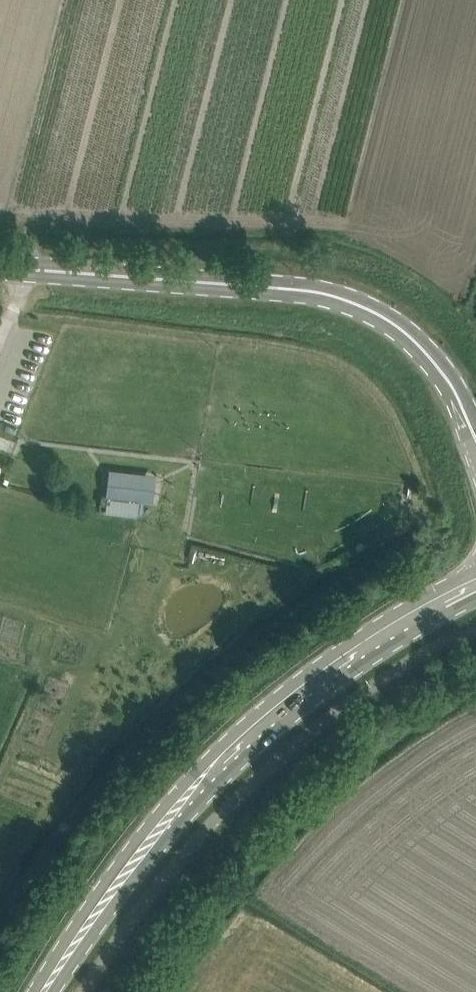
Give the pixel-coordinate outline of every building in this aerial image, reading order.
[(143,480),(108,476),(105,495),(141,499),(143,480)]
